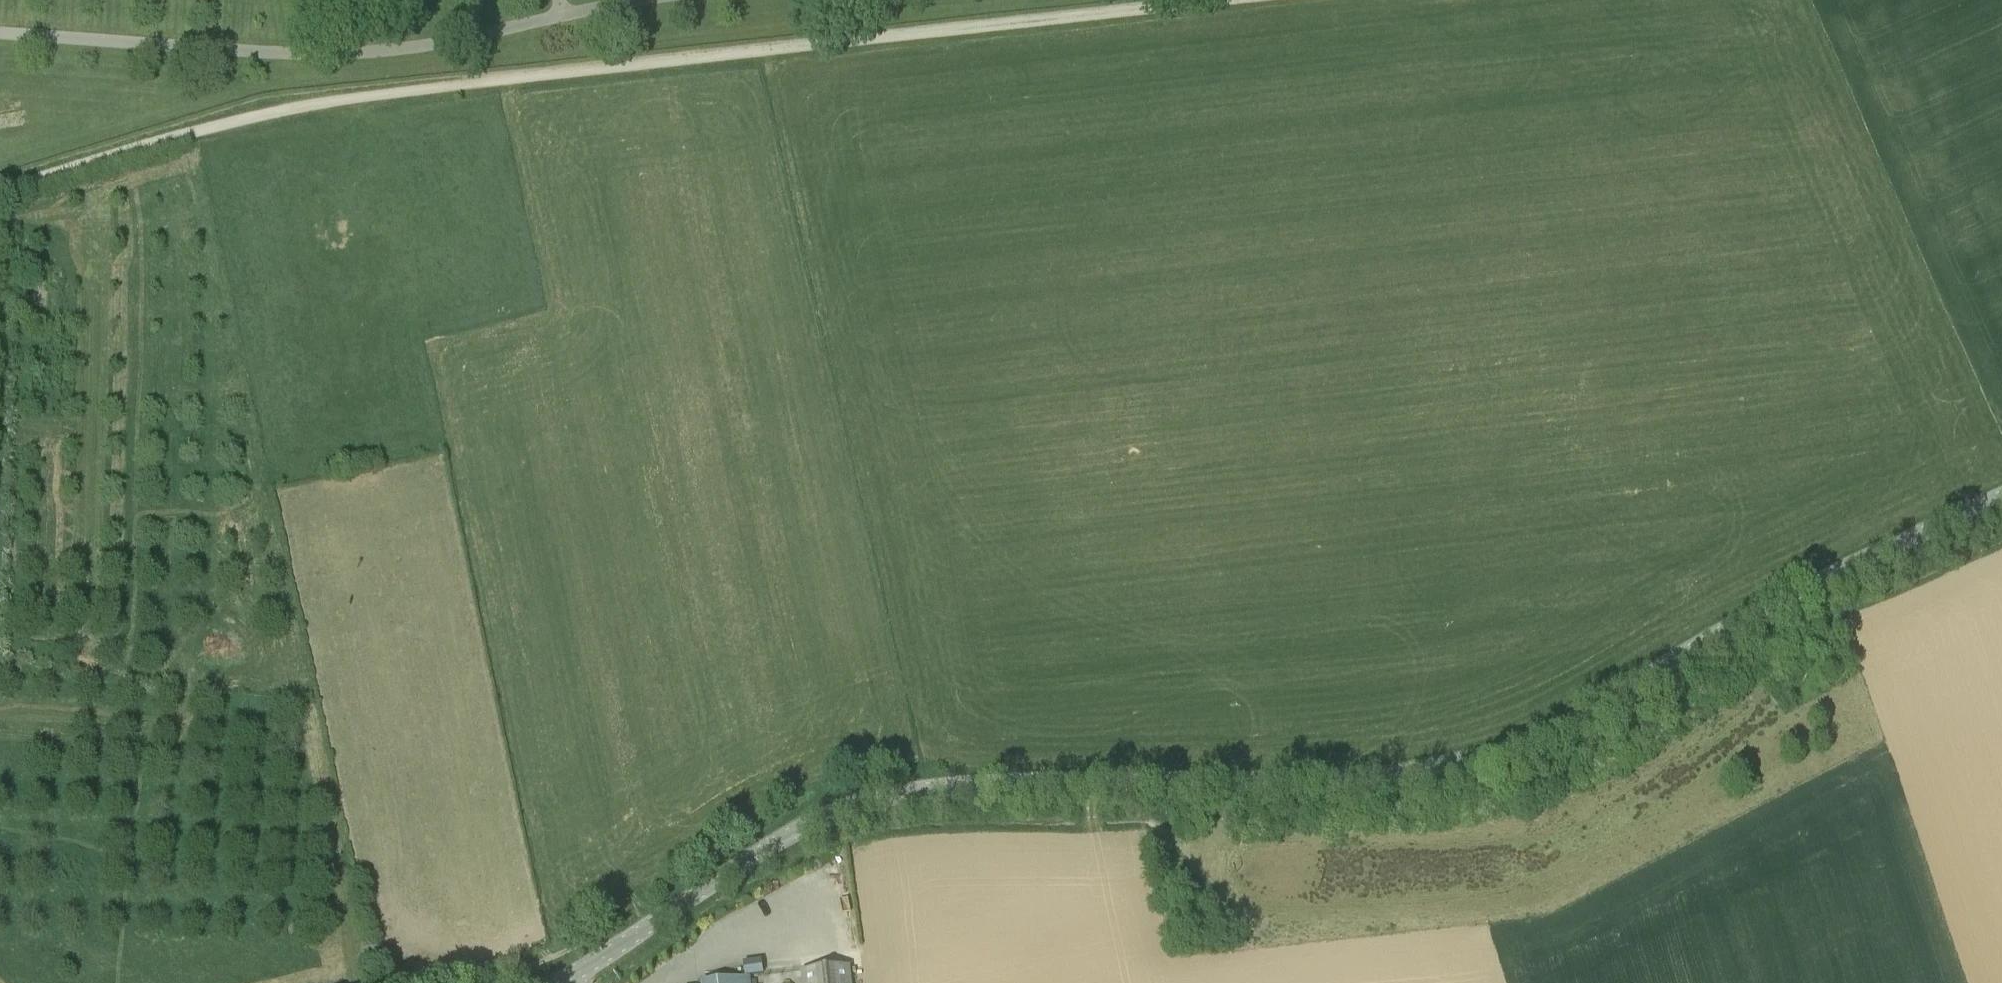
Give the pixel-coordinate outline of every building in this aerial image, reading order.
[(746,964),(749,976),(766,972),(763,960),(746,964)] [(801,971),(802,982),(851,982),(849,966),(801,971)]
